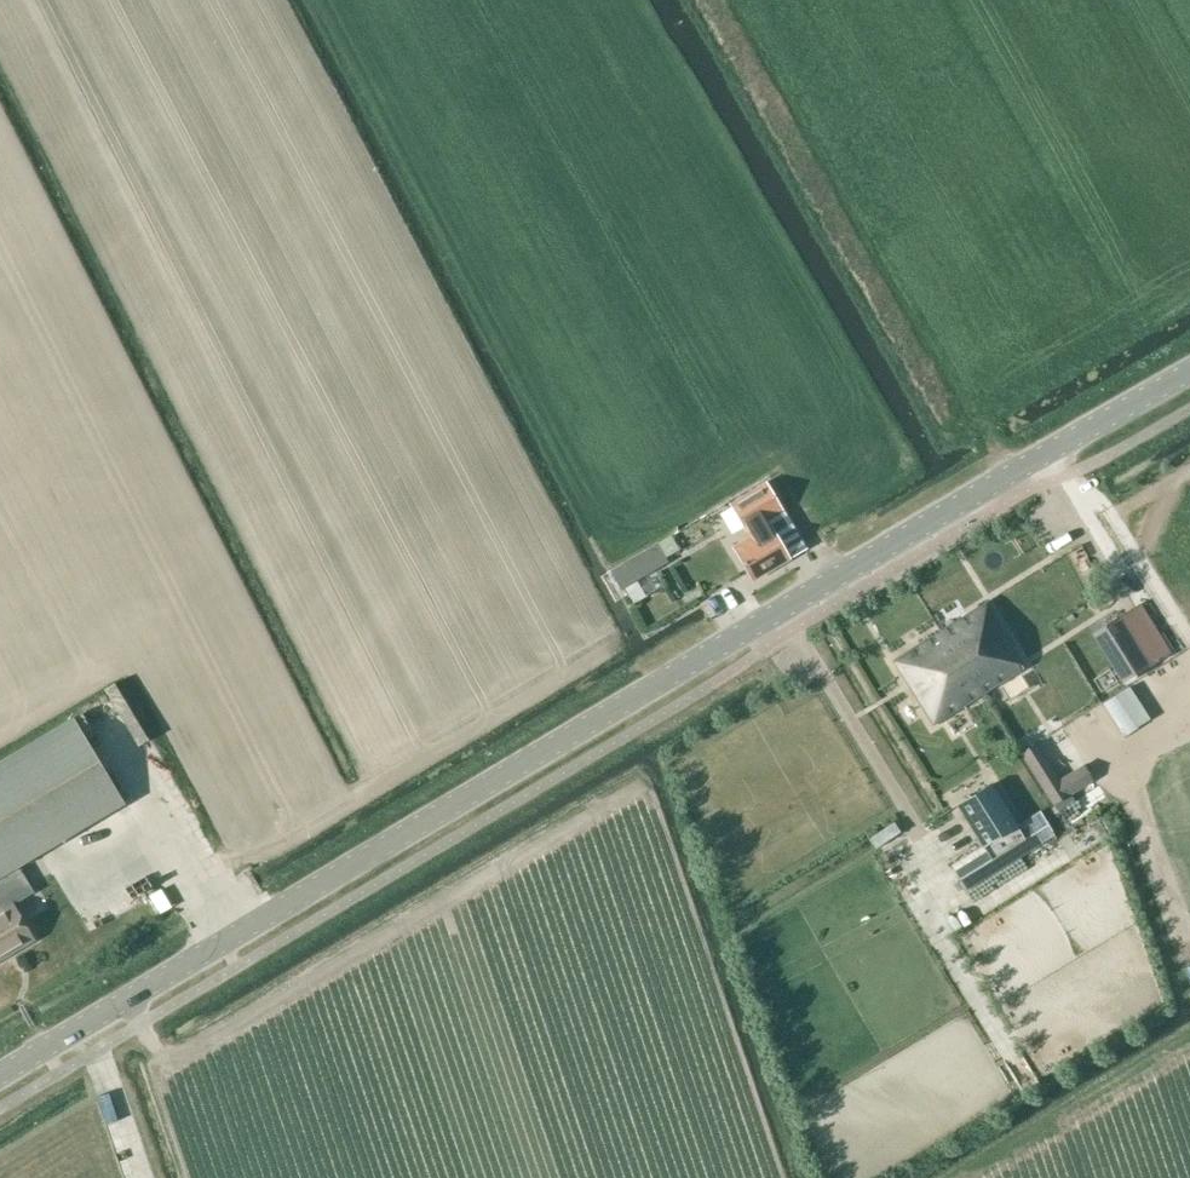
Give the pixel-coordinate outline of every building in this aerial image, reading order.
[(750,538),(734,547),(754,580),(789,558),(765,518),(782,509),(766,482),(729,504),(750,538)] [(656,543),(608,570),(617,586),(665,560),(656,543)] [(933,724),(982,693),(1008,676),(1023,668),(1012,648),(1015,645),(986,601),(946,625),(938,632),(894,660),(933,724)] [(1151,667),(1172,653),(1141,603),(1119,617),(1151,667)] [(1119,617),(1098,630),(1130,680),(1151,667),(1119,617)] [(1128,689),(1104,703),(1124,736),(1136,729),(1123,708),(1135,700),(1128,689)] [(20,867),(126,804),(74,716),(0,760),(0,879),(20,867)] [(1036,744),(1021,754),(1033,774),(1049,764),(1036,744)] [(956,804),(982,846),(1018,825),(992,782),(956,804)] [(982,846),(952,865),(967,890),(1054,837),(1039,813),(1018,825),(982,846)] [(34,940),(14,903),(34,891),(20,867),(0,879),(0,960),(34,940)]
